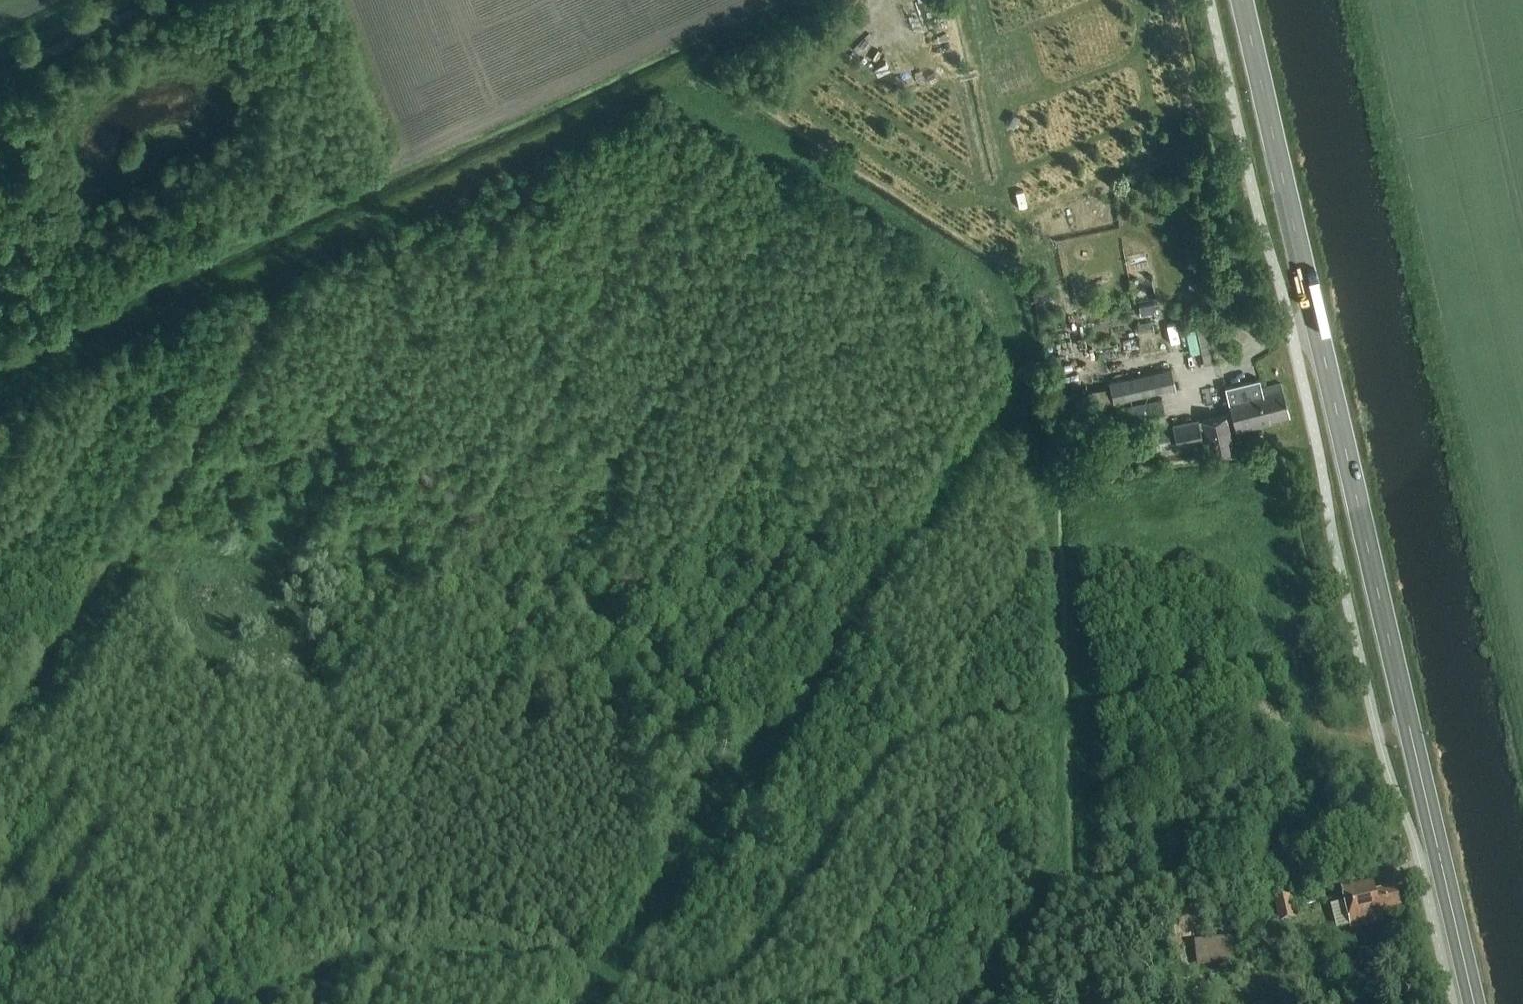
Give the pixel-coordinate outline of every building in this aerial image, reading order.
[(1013,114),(1007,124),(1014,128),(1020,118),(1013,114)] [(1203,283),(1189,286),(1191,298),(1206,296),(1203,283)] [(1155,304),(1140,307),(1141,314),(1156,312),(1155,304)] [(1204,366),(1219,362),(1213,336),(1218,335),(1215,322),(1195,327),(1204,366)] [(1122,355),(1140,352),(1138,342),(1120,345),(1122,355)] [(1170,369),(1109,383),(1113,403),(1175,389),(1170,369)] [(1223,391),(1233,433),(1289,420),(1281,385),(1261,389),(1260,382),(1223,391)] [(1119,436),(1167,425),(1161,399),(1113,410),(1119,436)] [(1208,455),(1232,451),(1226,417),(1202,421),(1208,455)] [(1177,447),(1202,442),(1198,420),(1172,425),(1177,447)] [(1148,453),(1171,448),(1166,427),(1143,432),(1148,453)] [(1376,894),(1374,882),(1342,889),(1346,905),(1331,908),(1337,932),(1351,929),(1352,931),(1383,923),(1382,920),(1403,915),(1397,889),(1376,894)] [(1283,923),(1293,921),(1290,904),(1279,906),(1283,923)] [(1200,964),(1234,960),(1232,940),(1197,944),(1200,964)]
